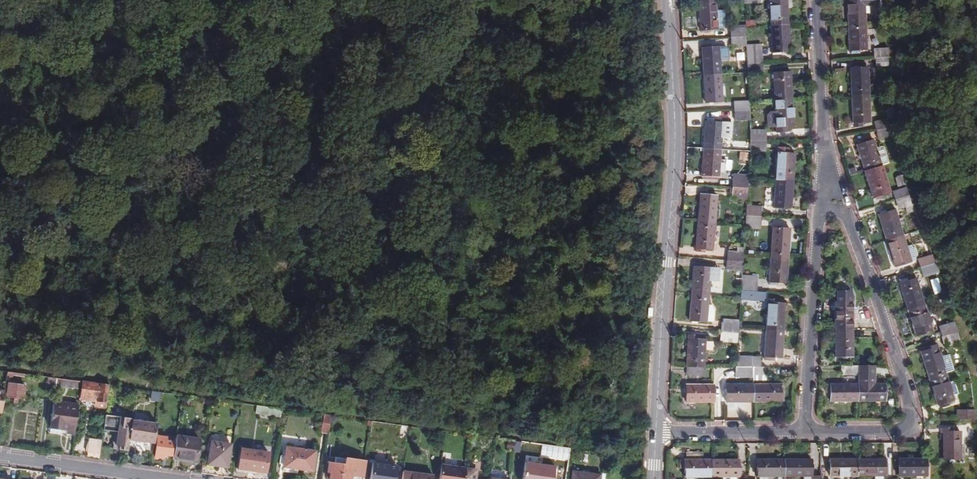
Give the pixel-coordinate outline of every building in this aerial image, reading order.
[(770,27),(787,26),(785,0),(768,0),(770,27)] [(865,24),(864,6),(877,5),(877,0),(845,0),(846,25),(865,24)] [(716,2),(698,3),(700,30),(718,29),(716,2)] [(866,49),(865,24),(846,25),(848,49),(866,49)] [(787,26),(770,27),(772,55),(789,53),(787,26)] [(744,36),(731,37),(732,46),(745,44),(744,36)] [(746,64),(762,63),(761,44),(746,44),(746,64)] [(700,47),(701,75),(721,74),(719,46),(700,47)] [(850,96),(868,95),(866,67),(849,68),(850,96)] [(721,74),(701,75),(702,103),(722,102),(721,74)] [(771,79),(773,107),(790,106),(788,79),(774,81),(771,79)] [(869,122),(868,95),(850,96),(851,123),(869,122)] [(733,101),(733,111),(751,110),(751,100),(733,101)] [(790,106),(773,107),(774,119),(767,119),(769,128),(776,130),(776,134),(786,134),(787,129),(791,129),(790,106)] [(751,110),(733,111),(734,120),(752,119),(751,110)] [(875,129),(892,125),(890,117),(873,121),(875,129)] [(701,121),(700,149),(714,150),(715,122),(701,121)] [(893,133),(892,125),(875,129),(876,137),(893,133)] [(750,144),(765,144),(765,134),(750,134),(750,144)] [(855,144),(863,171),(880,166),(888,164),(883,147),(876,149),(873,139),(855,144)] [(750,144),(750,152),(765,152),(765,144),(750,144)] [(714,150),(700,149),(698,175),(712,176),(714,150)] [(738,169),(749,168),(748,151),(738,152),(738,169)] [(776,154),(774,182),(790,183),(792,155),(776,154)] [(880,166),(863,171),(870,195),(887,190),(880,166)] [(728,178),(727,186),(744,187),(745,180),(728,178)] [(790,183),(774,182),(773,207),(789,207),(790,183)] [(744,187),(727,186),(727,195),(744,196),(744,187)] [(891,191),(894,199),(908,195),(905,186),(891,191)] [(697,194),(696,222),(714,223),(716,195),(697,194)] [(908,195),(894,199),(897,207),(902,205),(905,214),(916,210),(914,202),(911,203),(908,195)] [(746,218),(760,219),(761,209),(747,208),(746,218)] [(876,214),(885,242),(902,237),(893,209),(876,214)] [(746,218),(745,226),(760,227),(760,219),(746,218)] [(714,223),(696,222),(694,248),(713,250),(714,223)] [(770,256),(787,257),(788,228),(771,228),(770,256)] [(902,237),(885,242),(893,267),(910,261),(915,260),(914,255),(910,245),(905,246),(902,237)] [(725,251),(724,260),(741,261),(741,254),(741,252),(725,251)] [(935,262),(932,254),(917,259),(920,267),(935,262)] [(787,282),(787,257),(770,256),(769,282),(787,282)] [(741,261),(724,260),(724,268),(740,269),(741,261)] [(935,262),(920,267),(922,275),(937,270),(935,262)] [(693,266),(692,292),(708,293),(709,267),(693,266)] [(741,290),(753,291),(754,276),(742,275),(741,290)] [(896,283),(906,310),(922,305),(912,277),(896,283)] [(765,292),(753,291),(741,290),(740,299),(753,300),(764,301),(765,292)] [(834,301),(834,328),(852,328),(852,297),(848,290),(836,291),(835,301),(834,301)] [(708,293),(692,292),(691,317),(707,318),(708,293)] [(766,330),(783,330),(784,304),(773,303),(773,301),(767,300),(766,330)] [(922,305),(906,310),(914,333),(930,328),(922,305)] [(722,320),(721,331),(739,332),(739,321),(722,320)] [(956,329),(953,322),(936,328),(938,335),(956,329)] [(852,328),(834,328),(835,354),(851,354),(852,328)] [(956,329),(938,335),(941,342),(957,336),(956,329)] [(782,359),(783,330),(766,330),(765,358),(782,359)] [(739,332),(721,331),(721,342),(738,343),(739,332)] [(686,337),(686,363),(703,364),(703,338),(686,337)] [(918,350),(928,377),(944,371),(952,368),(947,353),(939,356),(935,344),(918,350)] [(703,364),(686,363),(685,373),(703,373),(703,364)] [(857,383),(857,402),(885,402),(885,383),(876,383),(875,365),(857,366),(857,383)] [(944,371),(928,377),(937,403),(953,398),(944,371)] [(53,381),(44,380),(43,395),(51,397),(53,381)] [(53,381),(51,397),(60,398),(60,392),(76,394),(78,384),(53,381)] [(723,402),(752,402),(752,382),(723,382),(723,402)] [(752,382),(752,402),(780,402),(780,382),(752,382)] [(829,402),(857,402),(857,383),(829,383),(829,402)] [(18,402),(20,389),(7,388),(7,384),(4,384),(2,400),(18,402)] [(78,384),(76,394),(75,401),(95,403),(103,405),(105,388),(78,384)] [(684,400),(713,401),(714,385),(685,385),(684,400)] [(151,391),(149,400),(158,402),(160,392),(151,391)] [(141,393),(133,392),(130,406),(139,407),(141,393)] [(277,411),(252,407),(251,414),(276,418),(277,411)] [(49,408),(46,436),(56,437),(60,436),(70,437),(74,411),(49,408)] [(972,420),(971,410),(956,411),(957,421),(972,420)] [(324,432),(326,417),(319,416),(317,431),(324,432)] [(128,423),(129,421),(101,418),(99,433),(113,435),(112,448),(116,449),(116,452),(124,453),(126,442),(128,423)] [(174,429),(175,421),(159,420),(158,427),(174,429)] [(153,426),(128,423),(126,442),(151,445),(153,426)] [(960,458),(959,431),(941,431),(942,459),(960,458)] [(155,438),(152,460),(161,460),(161,457),(170,458),(171,445),(163,443),(163,439),(155,438)] [(170,458),(169,462),(192,464),(195,441),(172,438),(171,445),(170,458)] [(223,468),(227,446),(206,443),(204,466),(223,468)] [(95,462),(97,447),(83,445),(81,457),(83,457),(83,460),(95,462)] [(294,471),(297,450),(282,449),(281,464),(280,469),(294,471)] [(310,452),(297,450),(294,471),(308,472),(310,452)] [(684,472),(710,472),(710,458),(703,458),(703,451),(686,451),(686,460),(684,460),(684,472)] [(236,470),(244,471),(246,454),(238,453),(236,470)] [(246,454),(244,471),(262,474),(264,457),(246,454)] [(710,458),(710,472),(735,472),(735,458),(710,458)] [(755,475),(784,475),(784,458),(755,458),(755,475)] [(819,474),(809,474),(810,466),(812,466),(812,459),(809,459),(809,458),(784,458),(784,475),(803,475),(803,478),(819,478),(819,474)] [(885,458),(856,459),(856,474),(886,474),(885,458)] [(925,476),(925,458),(897,458),(896,472),(896,476),(925,476)] [(856,474),(856,459),(828,459),(828,474),(856,474)] [(293,476),(294,471),(280,469),(281,464),(275,463),(274,473),(293,476)] [(393,466),(368,464),(366,478),(391,478),(393,466)] [(338,467),(326,465),(324,478),(337,478),(338,467)] [(355,467),(348,466),(348,468),(338,467),(337,478),(354,478),(355,467)] [(440,467),(439,478),(463,478),(465,470),(462,469),(440,467)] [(463,478),(476,478),(476,471),(465,470),(463,478)]
